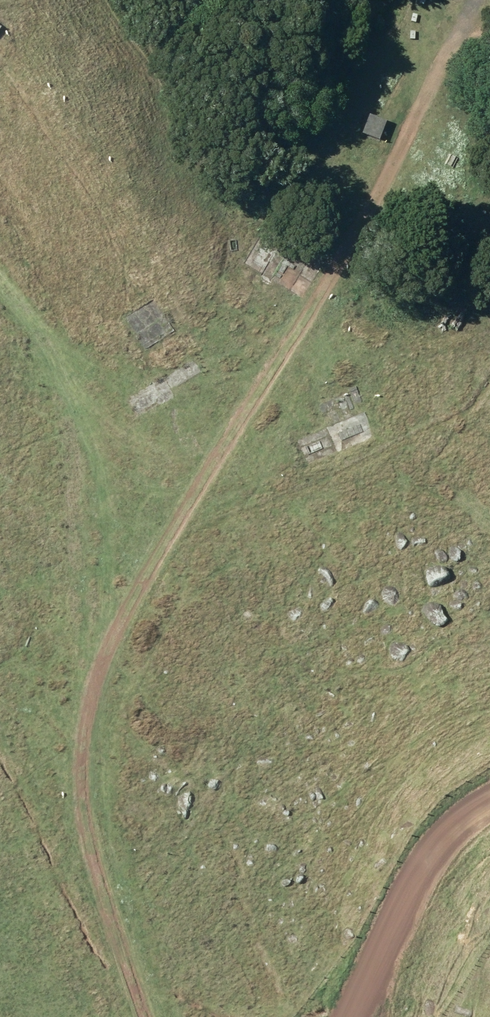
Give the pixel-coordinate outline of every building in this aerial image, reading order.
[(362,132),(380,139),(386,122),(368,116),(362,132)]
